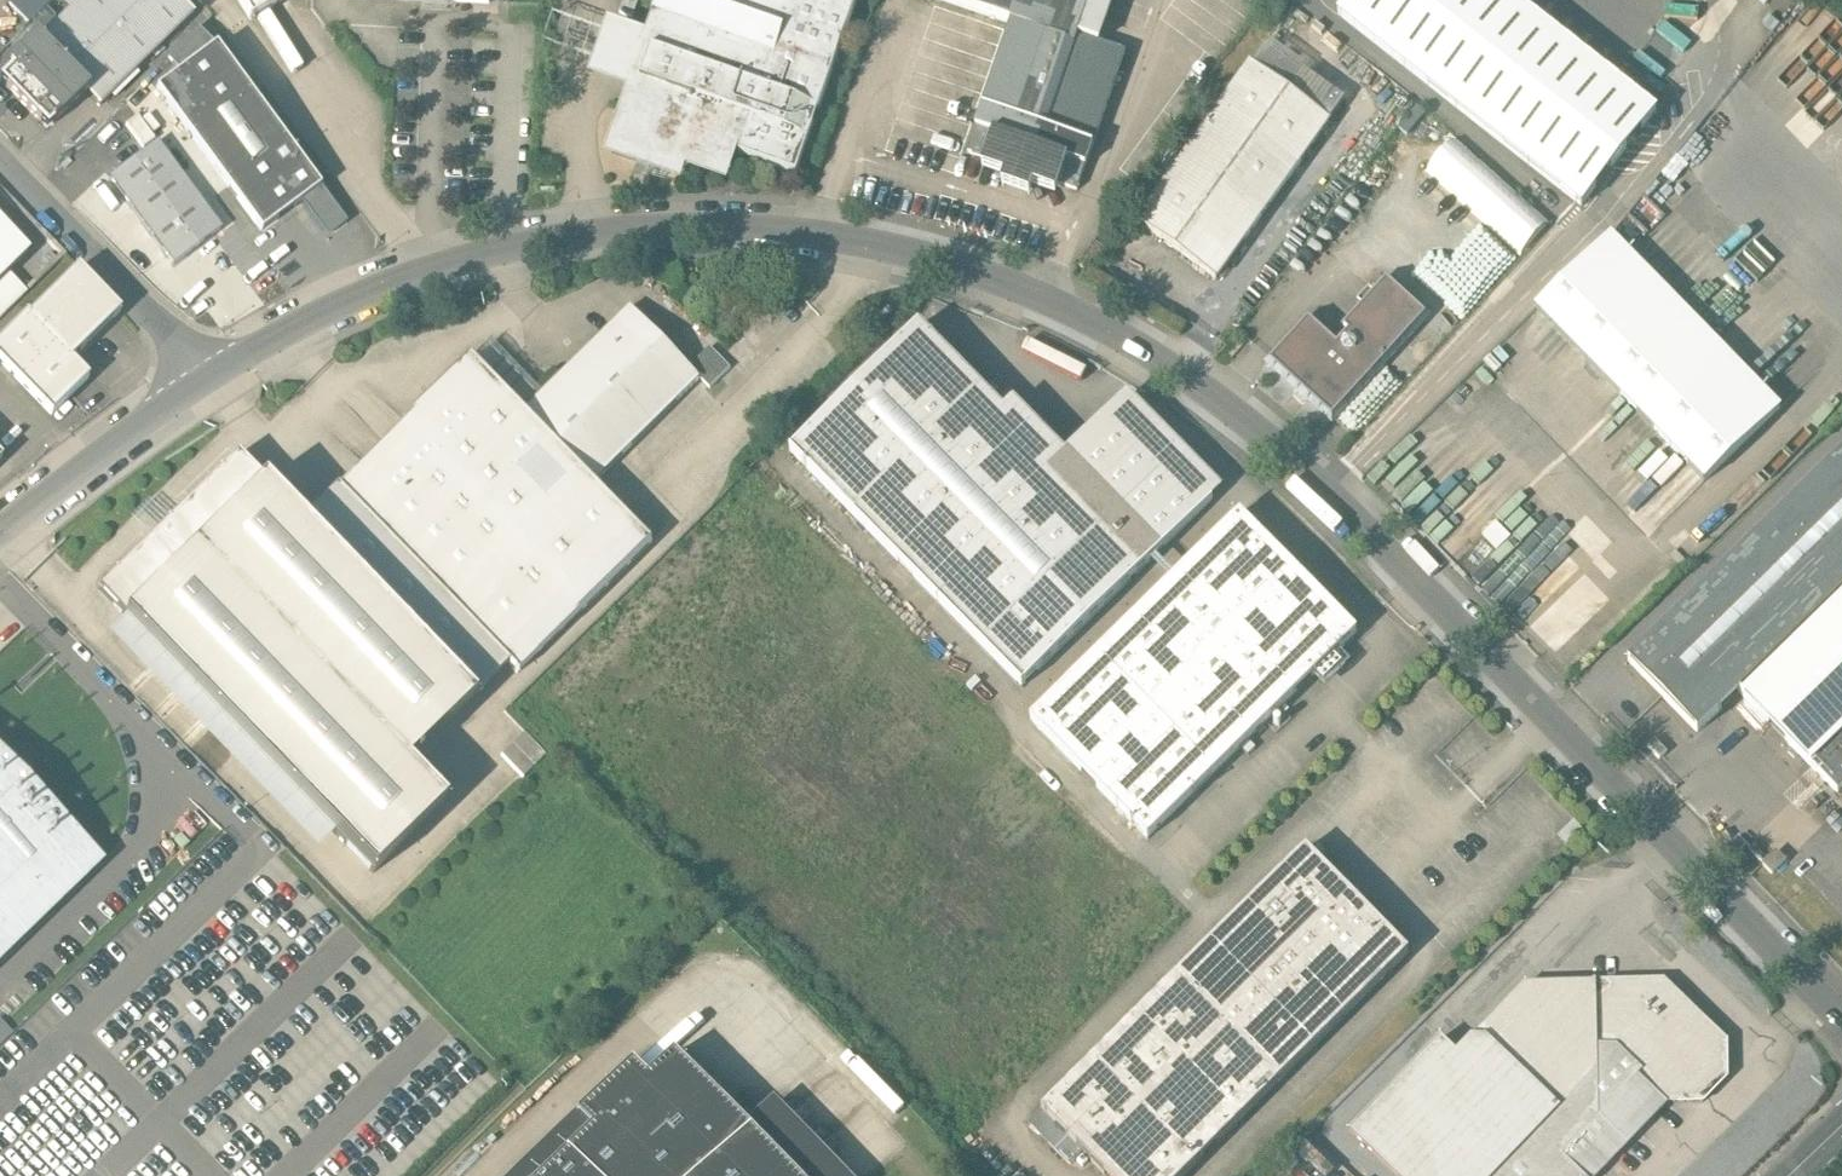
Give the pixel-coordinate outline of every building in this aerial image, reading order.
[(74,7),(31,50),(28,46),(12,62),(10,70),(0,80),(0,81),(47,129),(85,91),(100,106),(193,14),(180,0),(81,0),(74,7)] [(30,25),(46,9),(54,0),(14,0),(10,5),(30,25)] [(251,18),(281,0),(240,0),(251,18)] [(647,35),(608,21),(589,77),(627,91),(605,156),(681,182),(686,169),(728,183),(738,153),(796,173),(857,0),(659,0),(647,35)] [(1097,43),(1112,0),(942,0),(1012,24),(968,152),(986,159),(983,169),(1006,177),(1003,186),(1029,195),(1032,186),(1056,194),(1059,184),(1078,190),(1125,53),(1097,43)] [(1338,16),(1582,207),(1606,177),(1657,112),(1513,0),(1351,0),(1338,16)] [(55,19),(46,9),(30,25),(25,30),(35,40),(55,19)] [(181,72),(157,90),(262,231),(302,201),(323,229),(330,224),(334,231),(346,221),(216,46),(199,28),(169,59),(181,72)] [(1266,46),(1138,222),(1216,279),(1344,103),(1266,46)] [(1841,70),(1841,63),(1828,49),(1808,69),(1825,87),(1841,70)] [(158,143),(110,178),(175,264),(221,229),(158,143)] [(5,275),(27,254),(0,226),(0,280),(5,275)] [(1704,483),(1780,410),(1612,238),(1536,311),(1704,483)] [(0,341),(0,362),(52,415),(89,378),(72,360),(121,312),(78,269),(29,317),(27,315),(0,341)] [(25,295),(5,275),(0,280),(0,320),(25,295)] [(1309,322),(1271,363),(1333,419),(1425,317),(1387,283),(1345,329),(1350,334),(1338,348),(1309,322)] [(544,392),(526,409),(594,480),(700,377),(690,367),(630,306),(613,323),(544,392)] [(920,326),(790,452),(1022,688),(1223,491),(1127,394),(1066,455),(1014,401),(1003,411),(920,326)] [(491,337),(473,356),(487,370),(526,409),(544,392),(491,337)] [(690,367),(700,377),(710,387),(731,367),(710,346),(690,367)] [(338,488),(509,663),(518,672),(652,539),(594,480),(526,409),(487,370),(473,356),(435,394),(338,488)] [(1697,732),(1739,692),(1742,696),(1841,600),(1841,454),(1628,662),(1697,732)] [(151,540),(99,590),(125,617),(335,831),(374,871),(446,801),(407,762),(509,663),(338,488),(337,487),(302,521),(238,455),(168,523),(159,531),(151,540)] [(130,519),(151,540),(159,531),(168,523),(147,502),(130,519)] [(1241,514),(1031,720),(1148,838),(1357,633),(1241,514)] [(1742,696),(1838,794),(1841,790),(1841,600),(1742,696)] [(335,831),(125,617),(107,634),(318,848),(335,831)] [(0,751),(0,962),(106,860),(0,751)] [(1042,1109),(1042,1110),(1083,1150),(1108,1175),(1182,1175),(1409,954),(1307,850),(1042,1109)] [(1593,991),(1528,993),(1483,1038),(1471,1037),(1455,1054),(1441,1038),(1350,1132),(1396,1175),(1595,1175),(1666,1103),(1703,1103),(1702,1092),(1716,1078),(1727,1078),(1726,1040),(1665,981),(1593,982),(1593,991)] [(777,1107),(749,1134),(678,1060),(652,1085),(637,1070),(582,1122),(580,1121),(523,1175),(843,1175),(777,1107)] [(1083,1150),(1042,1110),(1030,1122),(1071,1162),(1083,1150)]
